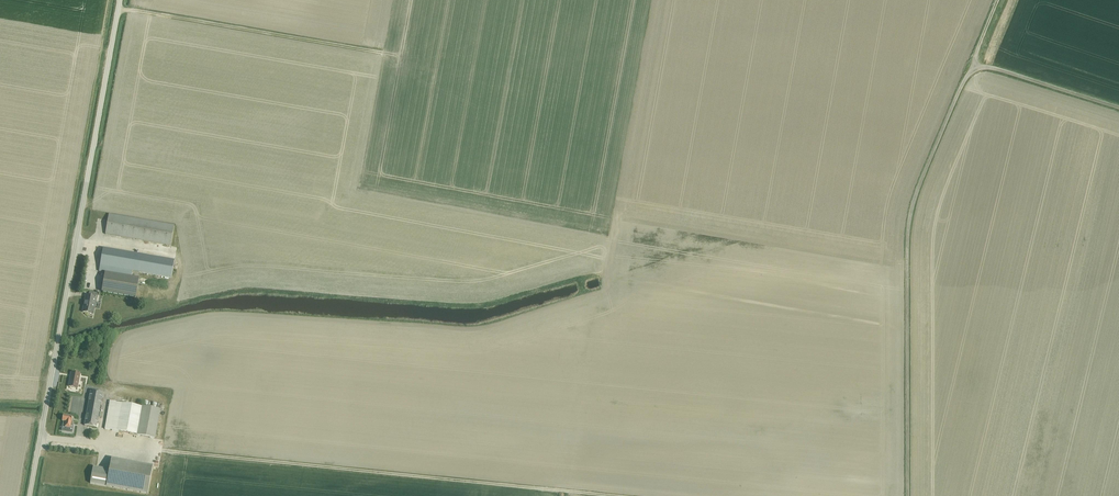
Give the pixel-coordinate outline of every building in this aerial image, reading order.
[(171,246),(174,226),(108,215),(105,235),(171,246)] [(132,271),(152,275),(155,257),(103,248),(99,271),(131,277),(132,271)] [(105,275),(102,293),(136,299),(139,281),(105,275)] [(93,314),(97,294),(89,292),(89,297),(85,296),(82,312),(93,314)] [(68,387),(77,388),(80,374),(71,373),(68,387)] [(102,393),(91,391),(84,426),(96,428),(102,393)] [(155,438),(160,411),(116,403),(116,402),(110,401),(105,429),(146,437),(155,438)] [(72,417),(63,416),(62,422),(66,422),(65,428),(70,429),(71,423),(73,423),(73,419),(72,419),(72,417)] [(93,467),(90,484),(147,494),(152,466),(111,459),(109,470),(93,467)]
